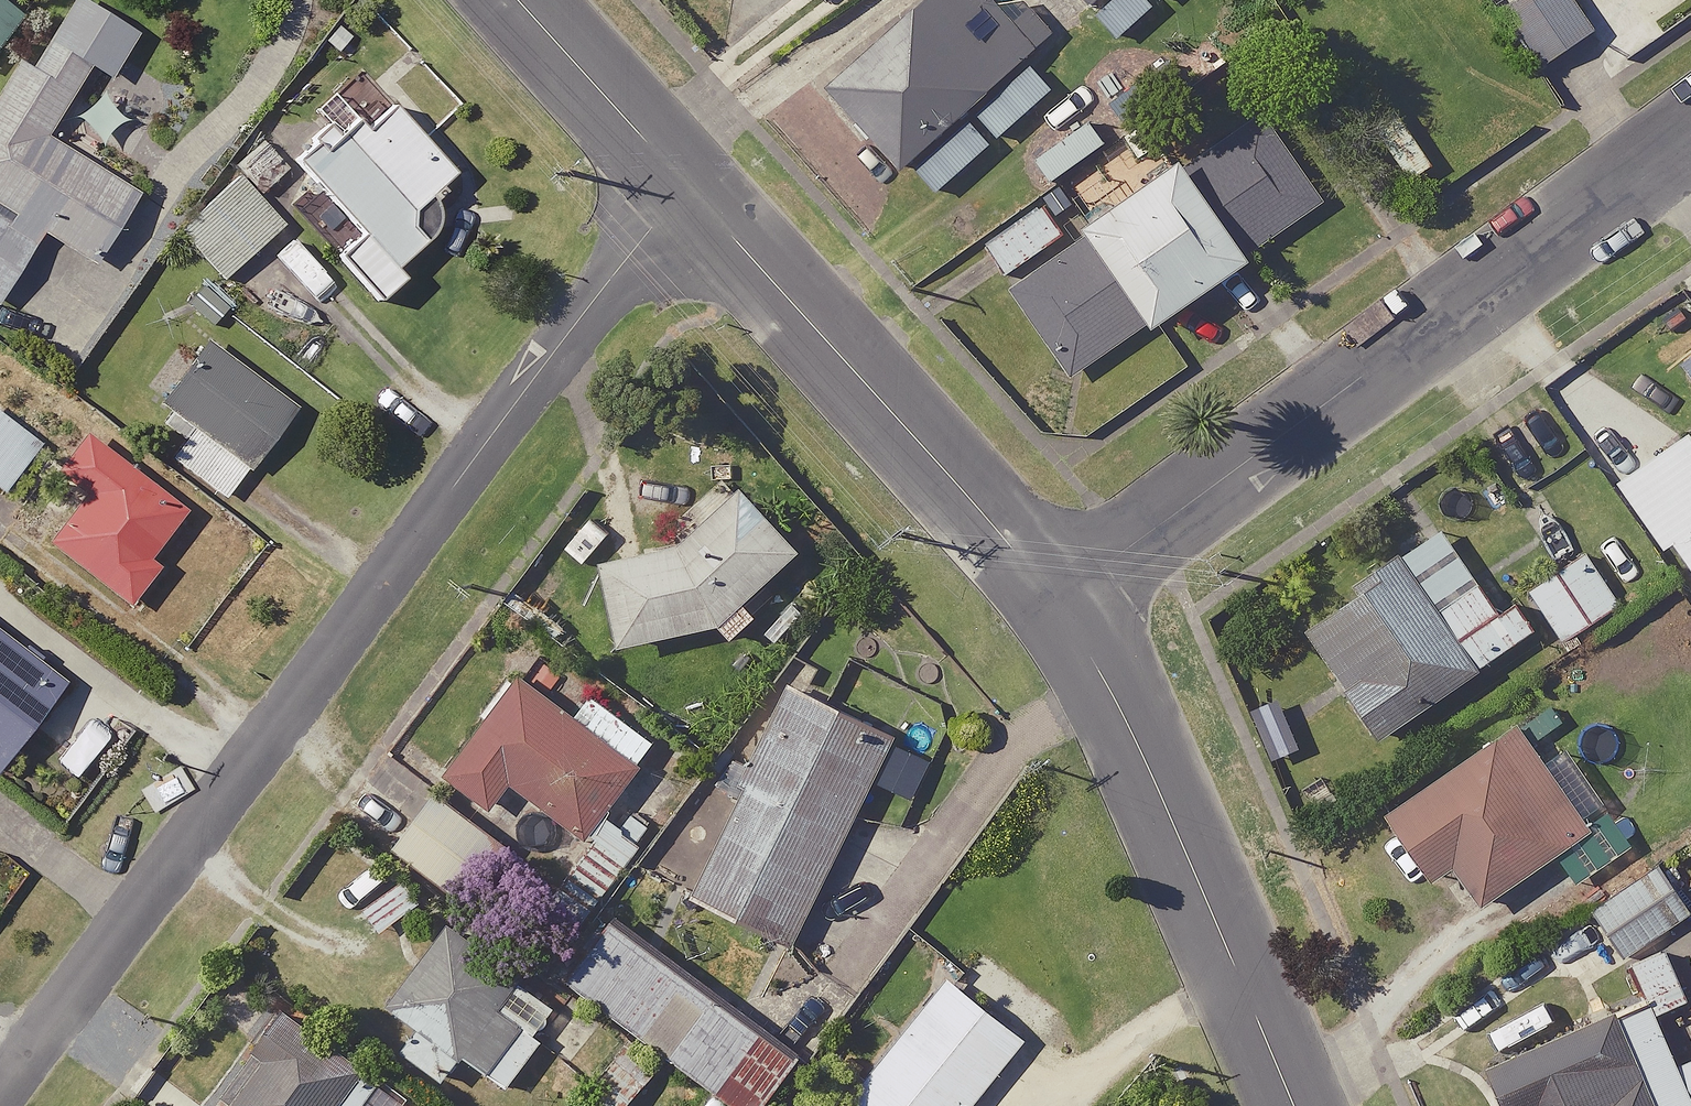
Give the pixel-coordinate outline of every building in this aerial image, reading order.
[(9,0),(0,0),(0,39),(22,10),(9,0)] [(29,64),(70,89),(86,63),(110,78),(140,29),(92,0),(67,0),(29,64)] [(995,0),(918,0),(824,84),(900,168),(1036,46),(995,0)] [(1089,9),(1099,0),(1081,0),(1089,9)] [(1500,7),(1539,67),(1595,31),(1575,0),(1510,0),(1500,7)] [(15,58),(0,83),(0,203),(41,229),(96,261),(142,188),(47,130),(70,89),(29,64),(15,58)] [(310,145),(297,156),(361,226),(393,260),(417,238),(405,225),(408,209),(453,168),(394,102),(359,134),(350,124),(318,154),(310,145)] [(1085,233),(1008,287),(1071,377),(1325,199),(1261,109),(1181,165),(1176,157),(1079,225),(1085,233)] [(284,222),(239,172),(178,226),(223,277),(284,222)] [(0,203),(0,295),(41,229),(0,203)] [(1043,203),(985,243),(1005,272),(1063,233),(1043,203)] [(393,260),(361,226),(332,251),(375,298),(404,272),(393,260)] [(296,404),(205,337),(157,400),(191,426),(248,467),(296,404)] [(0,411),(0,487),(4,490),(40,442),(0,411)] [(225,497),(248,467),(191,426),(169,455),(225,497)] [(186,506),(82,427),(52,466),(81,488),(44,537),(127,600),(156,562),(148,556),(186,506)] [(1616,481),(1664,549),(1670,545),(1690,575),(1690,439),(1686,432),(1616,481)] [(676,541),(597,560),(616,644),(717,623),(800,547),(740,483),(676,541)] [(1442,528),(1400,556),(1477,668),(1535,629),(1516,601),(1498,612),(1442,528)] [(1356,594),(1305,628),(1378,735),(1477,668),(1400,556),(1397,551),(1349,584),(1356,594)] [(1586,551),(1528,589),(1563,641),(1620,603),(1586,551)] [(0,628),(0,760),(64,678),(0,628)] [(643,762),(519,670),(443,772),(491,807),(510,782),(586,838),(643,762)] [(743,785),(690,895),(791,945),(895,732),(787,679),(738,780),(743,785)] [(1517,720),(1383,813),(1430,880),(1451,865),(1480,907),(1557,854),(1593,828),(1590,823),(1517,720)] [(511,846),(434,790),(394,844),(470,901),(511,846)] [(1609,810),(1590,823),(1593,828),(1557,854),(1578,884),(1634,844),(1609,810)] [(1593,910),(1625,957),(1690,913),(1690,911),(1660,865),(1593,910)] [(404,877),(362,908),(379,930),(420,900),(404,877)] [(566,977),(743,1105),(763,1105),(803,1052),(613,913),(566,977)] [(522,977),(446,921),(386,1002),(417,1025),(461,1058),(522,977)] [(839,1105),(970,1105),(1026,1038),(947,974),(839,1105)] [(1615,1006),(1660,1105),(1690,1105),(1690,1058),(1679,1063),(1647,992),(1615,1006)] [(283,1003),(251,1046),(265,1056),(227,1105),(228,1105),(411,1105),(415,1101),(283,1003)] [(1483,1063),(1502,1105),(1660,1105),(1615,1006),(1483,1063)] [(461,1058),(417,1025),(400,1047),(444,1080),(461,1058)]
